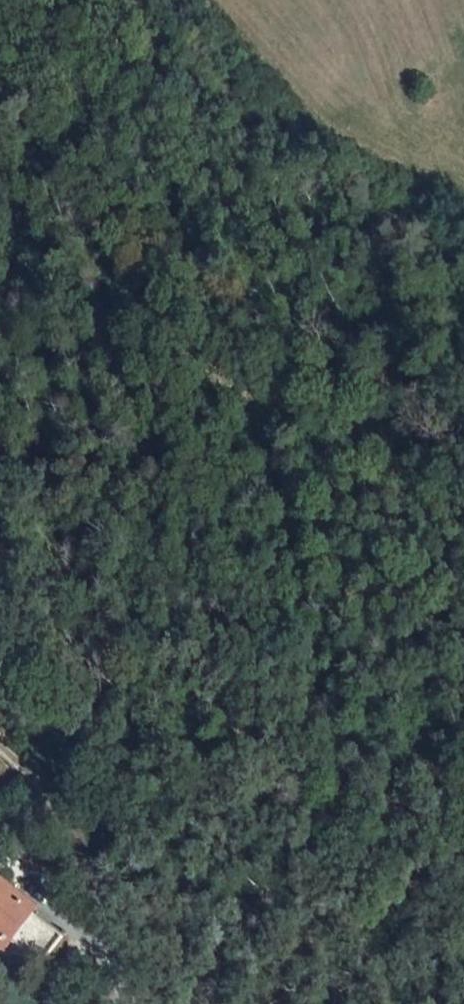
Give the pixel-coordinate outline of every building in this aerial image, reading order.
[(18,941),(32,924),(35,921),(0,891),(0,924),(18,941)] [(0,924),(0,954),(4,957),(18,941),(0,924)]
